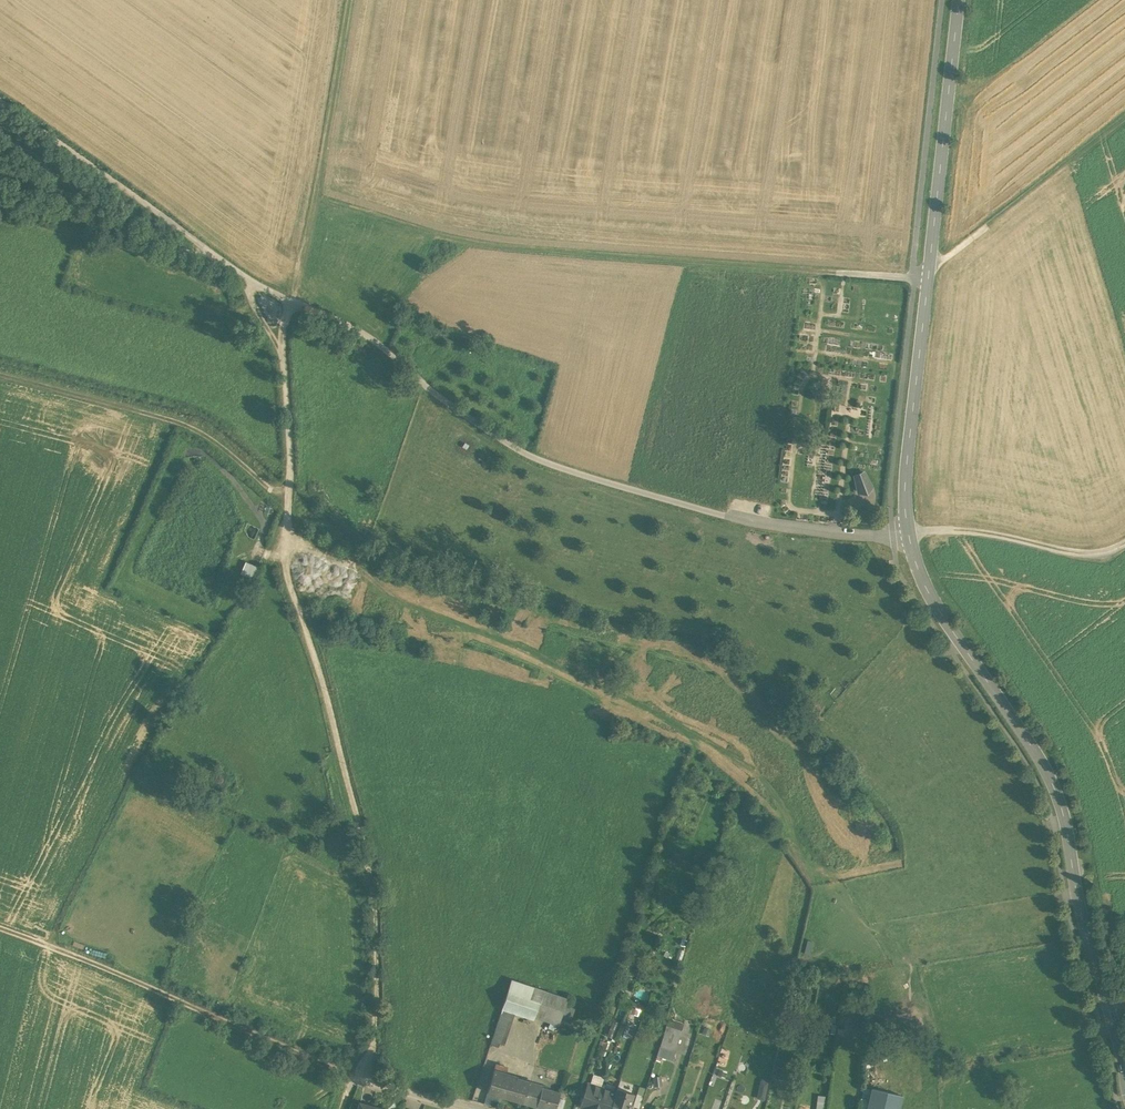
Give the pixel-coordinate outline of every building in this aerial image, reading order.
[(864,473),(854,477),(857,492),(871,486),(864,473)] [(257,568),(246,562),(241,574),(253,579),(257,568)] [(503,1005),(516,1009),(535,1015),(540,1002),(529,998),(533,987),(511,980),(503,1005)] [(567,999),(533,987),(529,998),(540,1002),(535,1015),(559,1023),(567,999)] [(503,1005),(500,1015),(513,1019),(516,1009),(503,1005)] [(639,1024),(643,1009),(632,1006),(628,1021),(639,1024)] [(504,1045),(513,1019),(500,1015),(491,1041),(504,1045)] [(656,1056),(672,1061),(682,1031),(666,1026),(656,1056)] [(487,1092),(511,1099),(517,1078),(493,1071),(487,1092)] [(530,1084),(530,1082),(517,1078),(511,1099),(544,1108),(555,1108),(559,1108),(560,1108),(563,1100),(558,1099),(559,1093),(530,1084)] [(588,1085),(581,1107),(586,1108),(596,1108),(602,1089),(588,1085)] [(602,1089),(596,1108),(611,1108),(616,1094),(602,1089)] [(617,1089),(616,1091),(616,1092),(616,1094),(611,1108),(629,1108),(634,1094),(617,1089)] [(903,1097),(872,1090),(867,1108),(900,1108),(903,1097)] [(826,1095),(819,1094),(817,1108),(824,1108),(826,1095)] [(637,1095),(633,1107),(639,1108),(643,1097),(637,1095)]
